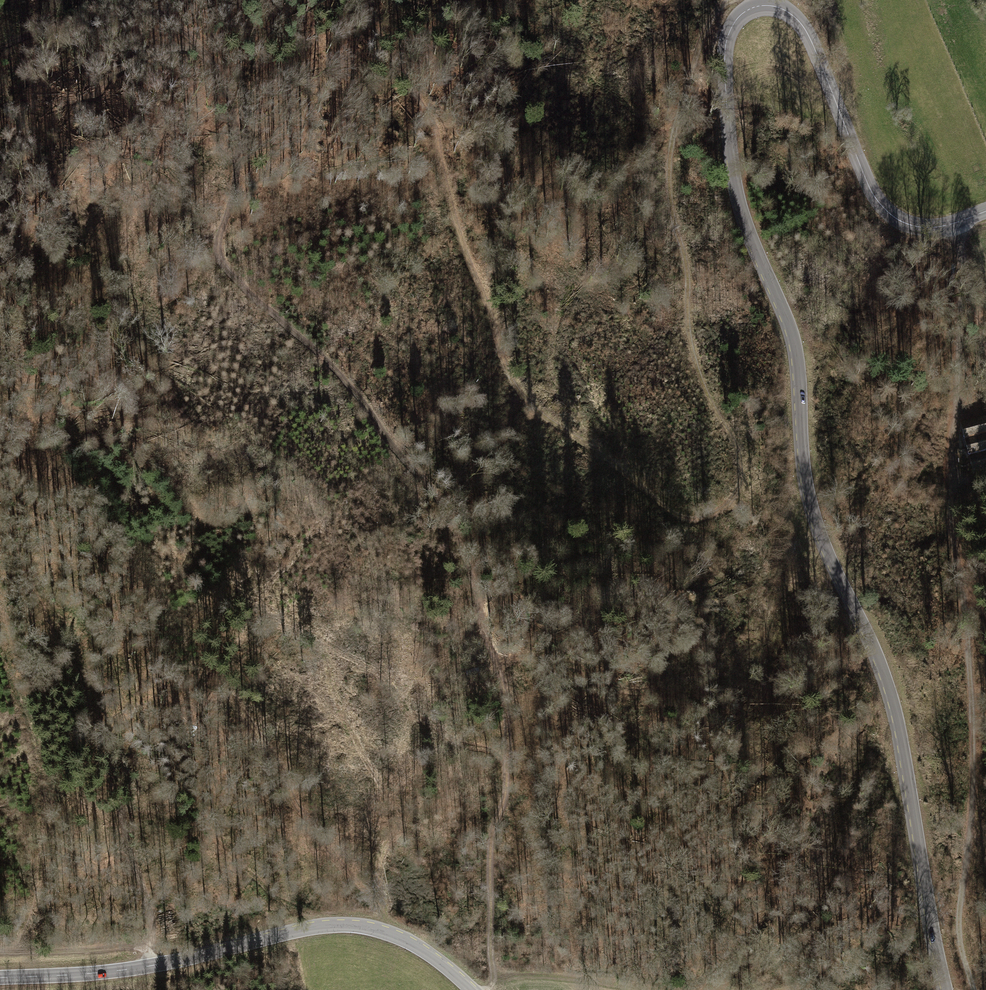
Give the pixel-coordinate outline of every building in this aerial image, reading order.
[(960,424),(973,473),(985,470),(985,417),(960,424)] [(940,518),(930,521),(937,540),(946,536),(940,518)]
